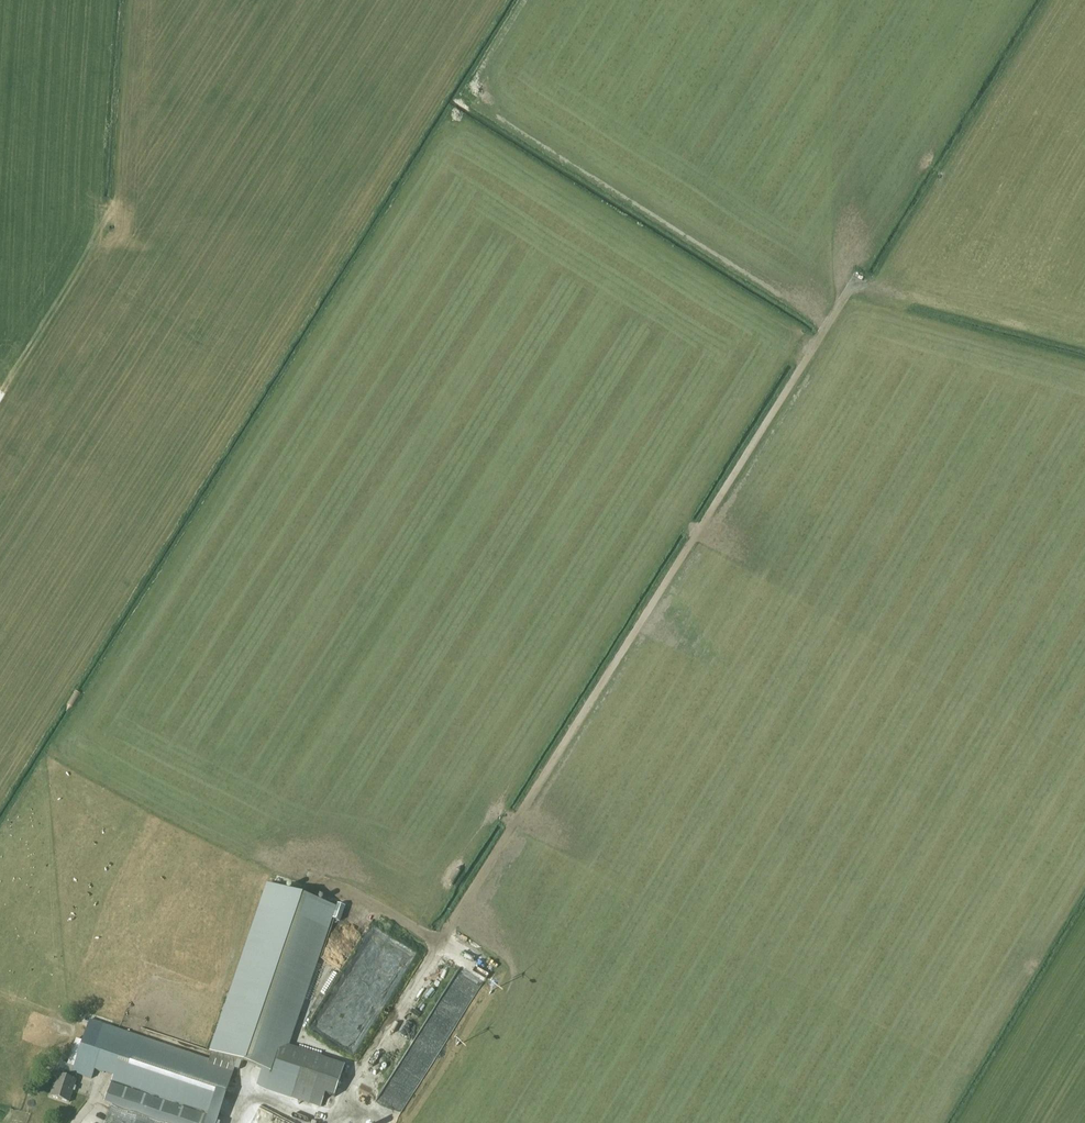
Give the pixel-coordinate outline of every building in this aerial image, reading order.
[(207,1059),(89,1020),(82,1040),(76,1038),(67,1064),(61,1062),(57,1074),(50,1096),(69,1102),(76,1081),(75,1080),(77,1074),(92,1079),(95,1070),(113,1076),(104,1102),(166,1122),(216,1122),(237,1061),(263,1070),(257,1086),(295,1100),(293,1105),(319,1114),(325,1093),(334,1097),(345,1064),(289,1045),(332,918),(336,907),(267,884),(207,1059)] [(337,904),(336,907),(332,918),(340,921),(345,906),(337,904)] [(104,1122),(117,1122),(121,1110),(110,1106),(104,1122)]
